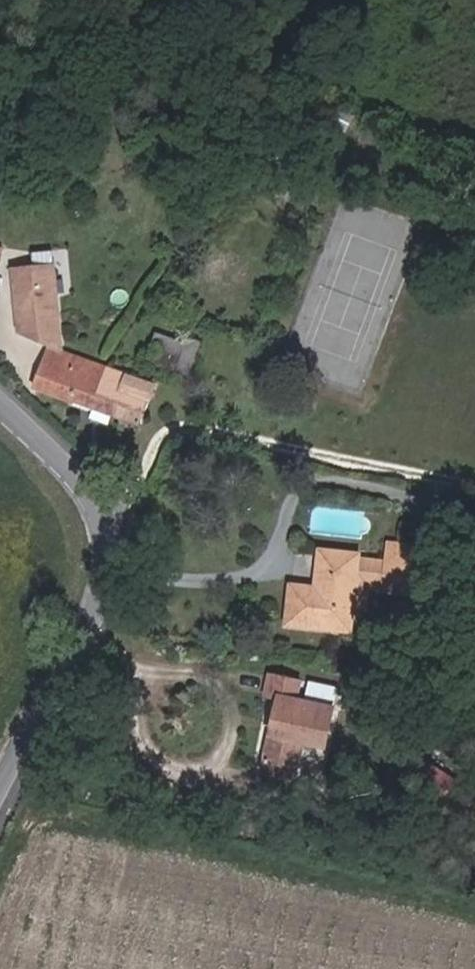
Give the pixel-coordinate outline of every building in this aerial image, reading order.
[(345,133),(354,117),(308,93),(299,109),(345,133)] [(62,352),(57,266),(17,268),(19,335),(51,348),(45,364),(43,363),(34,388),(94,409),(112,416),(115,417),(124,393),(100,384),(106,368),(62,352)] [(188,376),(200,342),(187,338),(176,372),(188,376)] [(141,426),(155,385),(106,368),(100,384),(124,393),(115,417),(141,426)] [(109,425),(112,416),(94,409),(91,418),(109,425)] [(97,464),(102,451),(94,447),(87,457),(97,464)] [(429,564),(430,548),(389,544),(388,559),(429,564)] [(352,610),(359,560),(359,556),(320,551),(316,589),(291,586),(287,624),(350,632),(352,610)] [(441,565),(429,564),(388,559),(387,564),(385,585),(385,590),(425,594),(426,589),(427,576),(440,578),(441,565)] [(385,585),(387,564),(359,560),(352,610),(363,611),(367,583),(385,585)] [(439,590),(440,578),(427,576),(426,589),(439,590)] [(260,778),(289,784),(297,748),(320,753),(329,713),(303,707),(307,690),(267,681),(263,698),(276,701),(260,778)] [(442,797),(453,778),(416,756),(404,775),(442,797)]
